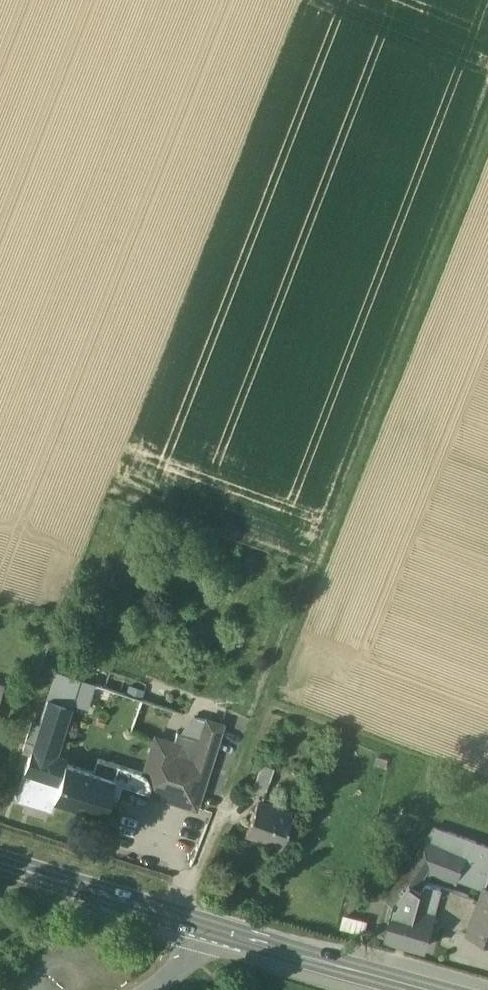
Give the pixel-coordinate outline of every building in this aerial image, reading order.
[(79,679),(56,672),(48,699),(65,704),(66,702),(71,703),(79,679)] [(47,699),(23,772),(58,783),(64,762),(48,757),(65,704),(48,699),(47,699)] [(181,759),(150,749),(142,772),(117,765),(113,777),(114,778),(122,780),(121,783),(149,792),(150,792),(167,797),(167,798),(195,807),(221,725),(207,720),(192,766),(180,762),(181,759)] [(113,777),(64,762),(58,783),(53,798),(54,799),(102,814),(109,794),(114,778),(113,777)] [(261,763),(251,789),(264,793),(273,768),(261,763)] [(58,783),(23,772),(15,798),(51,809),(54,799),(53,798),(58,783)] [(122,780),(114,778),(109,794),(117,796),(121,783),(122,780)] [(290,815),(256,802),(245,833),(280,846),(288,825),(287,825),(290,815)] [(388,898),(391,901),(396,904),(416,886),(431,866),(485,887),(486,887),(487,881),(487,847),(434,827),(388,898)] [(416,886),(396,904),(392,920),(388,935),(425,946),(432,919),(442,885),(426,881),(421,889),(416,886)] [(486,887),(485,887),(480,901),(469,930),(487,937),(487,881),(486,887)] [(474,896),(442,885),(432,919),(469,931),(469,930),(480,901),(473,899),(474,896)] [(391,901),(387,918),(392,920),(396,904),(391,901)]
